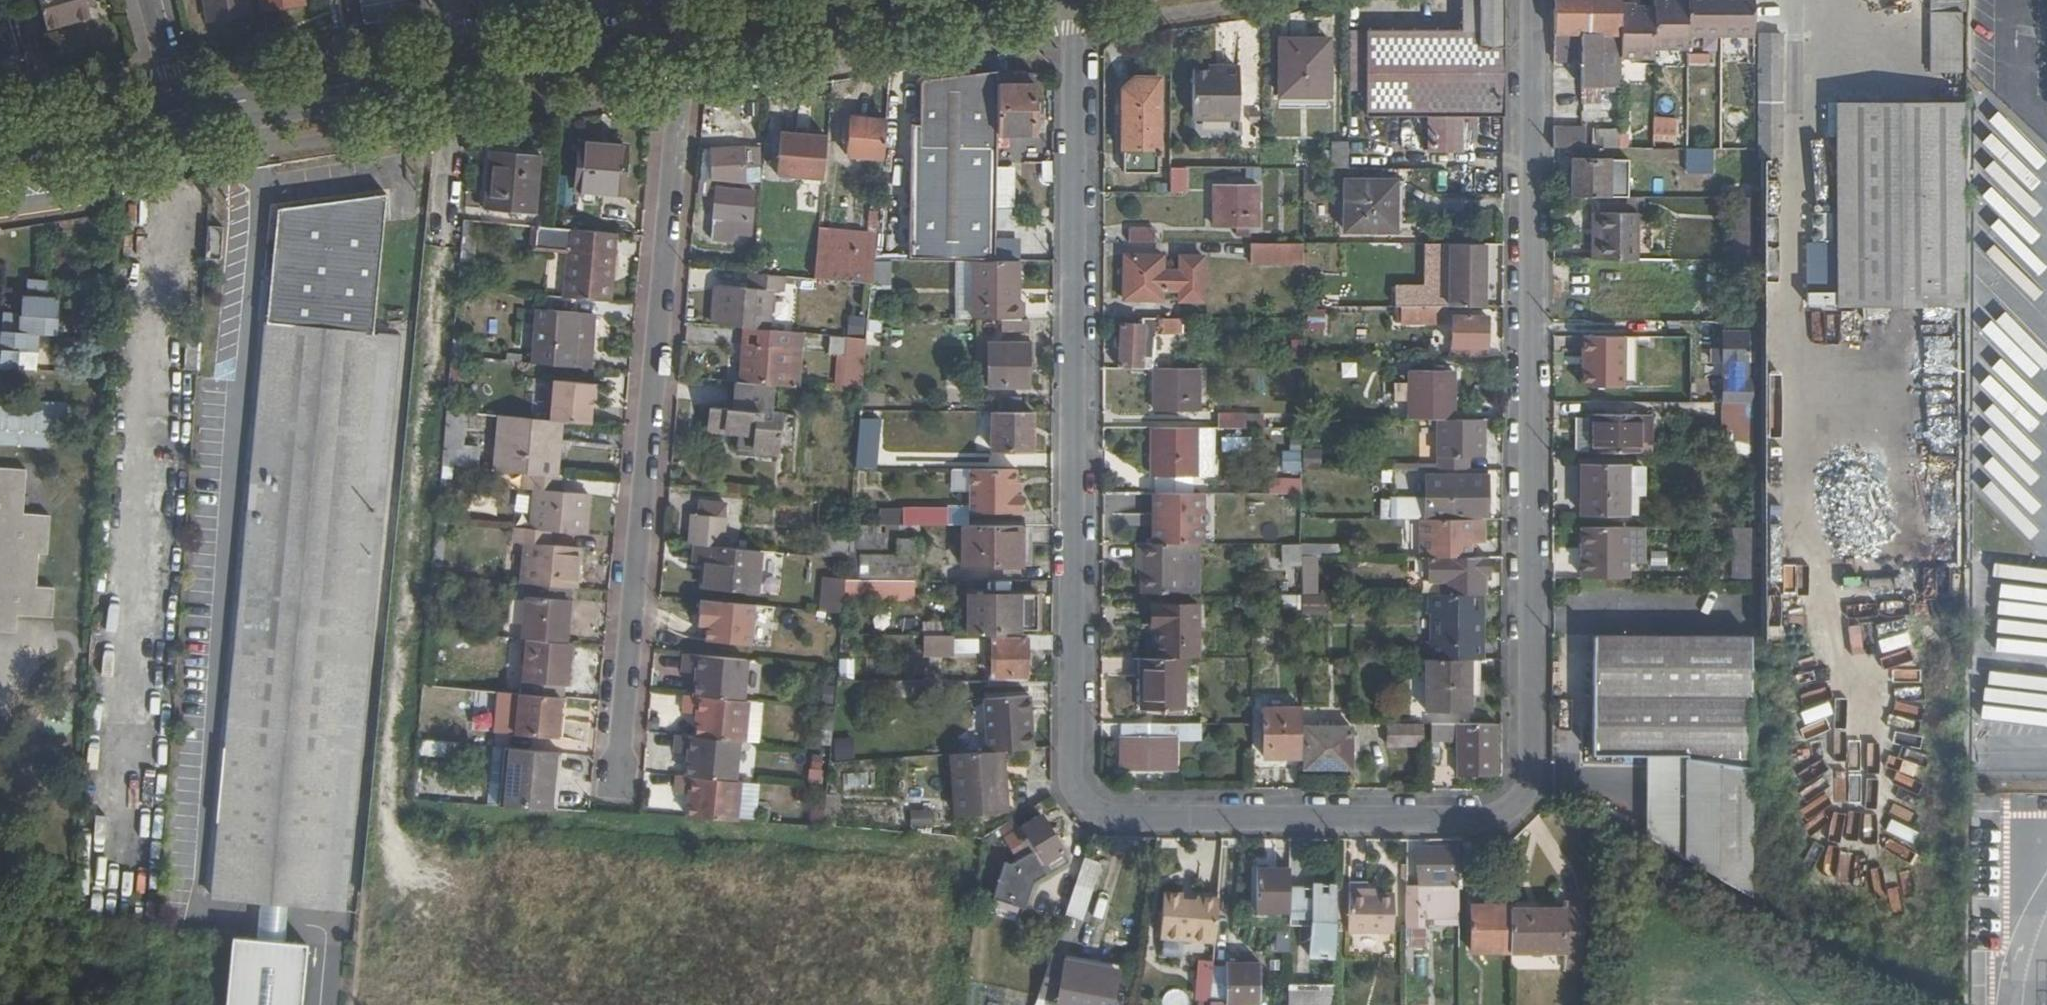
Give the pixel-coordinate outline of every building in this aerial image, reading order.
[(48,16),(99,0),(43,0),(48,16)] [(219,22),(261,15),(258,0),(214,0),(219,22)] [(269,11),(309,3),(309,0),(267,0),(269,11)] [(410,14),(408,0),(349,0),(352,23),(410,14)] [(1506,121),(1505,0),(1481,0),(1480,22),(1367,23),(1367,121),(1429,121),(1429,158),(1462,158),(1462,146),(1476,147),(1476,122),(1506,121)] [(1622,100),(1622,65),(1654,65),(1654,56),(1688,56),(1688,43),(1755,43),(1755,0),(1688,0),(1688,5),(1655,6),(1654,15),(1622,15),(1622,0),(1555,0),(1554,39),(1554,45),(1554,71),(1578,71),(1578,100),(1622,100)] [(1932,6),(1932,17),(1963,17),(1967,17),(1967,13),(1967,6),(1932,6)] [(1932,17),(1932,78),(1963,78),(1963,17),(1932,17)] [(1784,43),(1763,43),(1763,98),(1784,98),(1784,43)] [(1331,45),(1282,46),(1283,102),(1331,101),(1331,45)] [(910,262),(942,263),(996,263),(996,240),(996,218),(997,141),(1034,141),(1034,78),(997,79),(997,75),(920,86),(920,127),(910,127),(910,262)] [(1240,76),(1195,76),(1195,124),(1241,125),(1240,76)] [(1144,198),(1170,198),(1173,199),(1185,199),(1186,176),(1171,176),(1171,180),(1159,179),(1159,87),(1137,86),(1126,98),(1124,179),(1144,179),(1144,198)] [(1922,304),(1963,305),(1963,105),(1864,104),(1839,103),(1838,149),(1838,304),(1922,304)] [(1763,113),(1763,167),(1784,166),(1784,113),(1763,113)] [(1652,115),(1651,140),(1676,141),(1677,116),(1652,115)] [(845,164),(882,168),(886,126),(850,122),(845,164)] [(795,140),(780,140),(776,182),(823,184),(827,141),(808,141),(809,135),(796,134),(795,140)] [(1554,136),(1554,153),(1587,153),(1587,136),(1554,136)] [(625,151),(580,147),(576,193),(621,197),(625,151)] [(1336,174),(1351,174),(1351,149),(1336,149),(1336,174)] [(747,190),(760,190),(763,151),(743,153),(747,190)] [(698,170),(697,186),(747,190),(743,153),(713,156),(699,156),(698,170)] [(1755,169),(1755,154),(1724,154),(1724,170),(1755,169)] [(535,219),(540,161),(489,155),(483,213),(535,219)] [(1575,167),(1574,202),(1611,202),(1612,167),(1575,167)] [(569,201),(571,174),(559,172),(556,200),(569,201)] [(1397,185),(1345,184),(1345,236),(1397,236),(1397,185)] [(1397,185),(1397,236),(1407,236),(1407,185),(1397,185)] [(1260,192),(1215,192),(1215,235),(1259,236),(1260,192)] [(715,223),(736,225),(739,196),(717,194),(715,223)] [(756,197),(739,196),(736,225),(754,227),(756,197)] [(391,199),(328,206),(310,208),(280,211),(278,238),(274,288),(261,411),(259,449),(244,613),(230,776),(217,902),(337,913),(343,841),(351,760),(362,647),(362,637),(377,639),(380,609),(393,489),(375,488),(377,478),(390,356),(391,341),(377,340),(384,263),(391,199)] [(1740,265),(1754,265),(1755,202),(1740,203),(1740,265)] [(1599,217),(1599,265),(1638,265),(1638,217),(1599,217)] [(1025,219),(996,218),(996,240),(1024,240),(1025,219)] [(736,236),(736,225),(715,223),(713,245),(735,246),(736,236)] [(473,226),(464,225),(462,242),(471,243),(473,226)] [(736,225),(736,236),(753,238),(754,227),(736,225)] [(814,284),(872,288),(875,265),(877,237),(819,231),(814,284)] [(613,306),(618,238),(547,232),(540,232),(539,243),(539,246),(538,253),(572,257),(568,303),(613,306)] [(1129,234),(1129,248),(1157,248),(1157,235),(1129,234)] [(1302,241),(1249,242),(1249,265),(1302,264),(1302,241)] [(471,243),(462,242),(460,266),(467,267),(473,268),(476,243),(471,243)] [(1432,311),(1404,311),(1405,330),(1447,330),(1447,311),(1484,311),(1485,254),(1452,254),(1452,280),(1447,279),(1446,288),(1443,288),(1443,297),(1432,298),(1432,311)] [(1163,260),(1123,260),(1122,306),(1163,307),(1163,296),(1180,296),(1180,306),(1203,307),(1203,293),(1206,293),(1207,275),(1203,275),(1204,262),(1180,261),(1180,276),(1163,275),(1163,260)] [(192,265),(169,264),(169,267),(167,287),(164,318),(160,370),(200,374),(206,297),(190,295),(192,265)] [(460,266),(458,294),(463,294),(467,267),(460,266)] [(996,266),(973,266),(973,323),(1002,324),(1024,324),(1024,307),(1017,306),(1018,267),(996,266)] [(786,296),(787,281),(750,277),(749,292),(718,290),(714,331),(744,334),(768,336),(771,296),(786,296)] [(14,372),(41,374),(44,339),(61,340),(64,303),(50,302),(52,285),(32,284),(31,300),(25,300),(24,318),(7,317),(3,351),(0,351),(0,372),(14,372)] [(1576,287),(1576,319),(1614,319),(1614,287),(1576,287)] [(1807,291),(1807,304),(1836,303),(1835,290),(1807,291)] [(1305,308),(1305,330),(1324,329),(1323,308),(1305,308)] [(539,315),(534,369),(573,373),(576,352),(592,354),(596,320),(577,318),(573,318),(539,315)] [(1491,320),(1455,319),(1456,360),(1492,360),(1491,320)] [(1179,323),(1144,323),(1143,329),(1116,325),(1113,373),(1140,372),(1143,339),(1178,339),(1179,323)] [(1030,335),(1030,324),(1024,324),(1002,324),(1002,335),(1030,335)] [(744,334),(743,349),(790,353),(791,338),(768,336),(744,334)] [(1728,407),(1729,456),(1754,455),(1755,407),(1754,376),(1747,376),(1747,337),(1725,337),(1725,407),(1728,407)] [(1639,390),(1639,340),(1624,340),(1583,340),(1583,390),(1624,390),(1639,390)] [(840,397),(862,399),(867,344),(830,341),(828,358),(844,360),(840,397)] [(743,349),(739,387),(737,387),(735,414),(712,413),(711,436),(738,439),(736,455),(756,457),(778,457),(781,418),(771,417),(773,390),(786,392),(790,353),(743,349)] [(1028,392),(1028,349),(1007,349),(1006,391),(1028,392)] [(1046,349),(1028,349),(1028,392),(1045,392),(1046,349)] [(576,352),(573,373),(591,374),(592,354),(576,352)] [(504,357),(503,366),(522,368),(523,359),(504,357)] [(1199,372),(1154,373),(1154,416),(1199,416),(1199,372)] [(1440,422),(1440,472),(1470,472),(1470,460),(1485,460),(1484,423),(1454,422),(1454,375),(1410,374),(1410,422),(1440,422)] [(496,468),(495,476),(521,478),(520,494),(531,495),(529,534),(516,533),(514,550),(526,551),(522,588),(575,593),(578,554),(550,550),(551,537),(585,540),(588,500),(560,497),(561,482),(554,481),(561,427),(591,430),(595,389),(554,385),(551,426),(501,421),(498,454),(496,468)] [(50,447),(51,431),(63,431),(64,401),(0,398),(0,445),(50,447)] [(447,416),(441,471),(444,471),(478,475),(480,455),(462,452),(466,418),(447,416)] [(1034,417),(994,417),(994,456),(1034,456),(1034,417)] [(1219,418),(1218,432),(1247,433),(1247,418),(1219,418)] [(1595,427),(1595,457),(1655,456),(1656,422),(1642,421),(1643,419),(1595,419),(1595,427)] [(1579,457),(1595,457),(1595,427),(1579,427),(1579,457)] [(1197,432),(1154,432),(1154,481),(1196,481),(1197,432)] [(1017,467),(970,467),(969,507),(969,512),(1022,512),(1022,481),(1017,481),(1017,467)] [(1583,469),(1583,501),(1583,519),(1628,518),(1627,468),(1583,469)] [(18,635),(20,619),(56,621),(58,591),(39,589),(41,557),(51,557),(53,522),(53,519),(52,518),(49,518),(26,517),(29,475),(0,473),(0,635),(18,635)] [(1300,491),(1300,476),(1269,477),(1269,492),(1300,491)] [(1488,521),(1489,480),(1481,480),(1463,480),(1438,481),(1428,480),(1428,505),(1391,505),(1391,523),(1423,523),(1451,523),(1454,520),(1488,521)] [(1238,503),(1145,500),(1144,523),(1166,524),(1237,526),(1238,503)] [(687,548),(695,549),(693,568),(708,569),(704,594),(756,599),(756,592),(758,576),(760,555),(720,551),(725,509),(700,506),(698,520),(690,519),(687,548)] [(969,512),(969,507),(880,506),(880,523),(969,523),(969,512)] [(1023,532),(1011,532),(1011,521),(973,521),(973,531),(964,531),(963,570),(1023,570),(1023,532)] [(1429,662),(1428,714),(1474,715),(1474,662),(1484,663),(1484,578),(1490,578),(1489,560),(1480,560),(1471,560),(1471,546),(1480,546),(1484,546),(1484,523),(1451,523),(1423,523),(1423,617),(1434,617),(1434,643),(1423,644),(1423,662),(1429,662)] [(847,562),(845,584),(920,585),(919,525),(852,525),(847,562)] [(1733,577),(1753,576),(1752,526),(1733,526),(1733,577)] [(1629,531),(1584,531),(1584,581),(1629,581),(1629,531)] [(1471,546),(1471,560),(1480,560),(1480,546),(1471,546)] [(1285,563),(1303,563),(1304,561),(1304,549),(1304,547),(1286,547),(1285,563)] [(1181,548),(1137,548),(1137,562),(1144,562),(1143,576),(1143,597),(1181,597),(1181,548)] [(1304,549),(1304,561),(1334,560),(1334,549),(1304,549)] [(822,616),(843,618),(845,586),(826,584),(822,616)] [(971,593),(969,638),(1001,639),(1002,633),(1038,635),(1039,594),(971,593)] [(1302,612),(1328,612),(1328,593),(1301,594),(1302,612)] [(753,604),(698,599),(696,623),(705,624),(704,640),(750,644),(753,604)] [(528,602),(524,644),(530,645),(525,687),(527,688),(526,699),(519,699),(515,740),(556,744),(560,703),(567,703),(568,693),(572,693),(574,667),(569,667),(571,649),(565,648),(567,630),(572,630),(574,606),(528,602)] [(1159,634),(1158,663),(1143,663),(1142,716),(1184,716),(1184,663),(1199,663),(1199,609),(1152,608),(1151,633),(1159,634)] [(1656,757),(1654,843),(1720,880),(1753,898),(1753,771),(1753,696),(1753,637),(1596,638),(1597,758),(1656,757)] [(1052,655),(1053,639),(1027,639),(1027,645),(993,644),(992,686),(1027,686),(1027,654),(1052,655)] [(939,642),(938,655),(954,655),(954,642),(939,642)] [(745,664),(685,659),(683,677),(697,678),(694,701),(686,700),(684,717),(699,718),(697,740),(677,737),(675,757),(690,759),(688,781),(679,780),(677,799),(692,800),(690,823),(736,826),(740,787),(734,786),(739,745),(744,746),(747,706),(741,706),(745,664)] [(976,702),(979,757),(951,759),(954,818),(1005,815),(1002,755),(1035,753),(1031,699),(976,702)] [(1267,764),(1303,764),(1303,773),(1351,773),(1351,734),(1303,735),(1303,714),(1267,714),(1267,764)] [(1200,726),(1122,726),(1122,772),(1174,773),(1175,746),(1200,746),(1200,726)] [(1427,728),(1390,726),(1389,745),(1426,746),(1427,728)] [(1460,779),(1498,779),(1498,727),(1434,726),(1435,750),(1461,749),(1460,779)] [(852,736),(831,737),(833,758),(854,757),(852,736)] [(470,750),(417,745),(416,757),(469,762),(470,750)] [(556,757),(495,752),(492,788),(501,789),(499,810),(507,810),(550,813),(556,757)] [(556,757),(550,813),(556,814),(562,758),(556,757)] [(501,789),(492,788),(489,809),(499,810),(501,789)] [(897,794),(896,826),(930,827),(931,810),(944,810),(945,796),(897,794)] [(811,809),(810,825),(834,827),(836,796),(825,795),(824,810),(811,809)] [(1063,854),(1041,819),(1006,840),(1013,854),(1021,849),(1025,856),(1035,849),(1045,865),(1063,854)] [(1420,883),(1407,883),(1407,925),(1420,925),(1421,915),(1461,915),(1461,851),(1421,851),(1420,883)] [(1101,866),(1085,860),(1075,888),(1092,894),(1101,866)] [(1257,862),(1257,907),(1289,908),(1289,897),(1289,863),(1257,862)] [(1337,885),(1311,884),(1311,897),(1310,931),(1309,967),(1337,967),(1337,885)] [(1372,895),(1372,891),(1350,891),(1348,932),(1395,934),(1396,896),(1372,895)] [(1216,944),(1219,901),(1197,899),(1195,902),(1183,901),(1183,897),(1183,895),(1164,893),(1160,939),(1216,944)] [(1311,897),(1289,897),(1289,908),(1289,928),(1310,931),(1311,897)] [(1531,909),(1513,909),(1473,908),(1474,951),(1495,951),(1567,951),(1566,965),(1585,964),(1587,903),(1567,903),(1567,910),(1567,916),(1531,916),(1531,909)] [(1278,947),(1289,947),(1289,932),(1278,932),(1278,947)] [(234,935),(227,1004),(302,1004),(308,942),(234,935)] [(1053,957),(1039,999),(1059,1003),(1069,1004),(1113,1004),(1119,976),(1100,972),(1098,966),(1053,957)] [(1260,1003),(1260,962),(1229,963),(1229,965),(1228,1004),(1260,1003)] [(1229,965),(1214,966),(1211,1004),(1228,1004),(1229,965)] [(1290,1004),(1335,1004),(1335,985),(1291,985),(1290,1004)]
